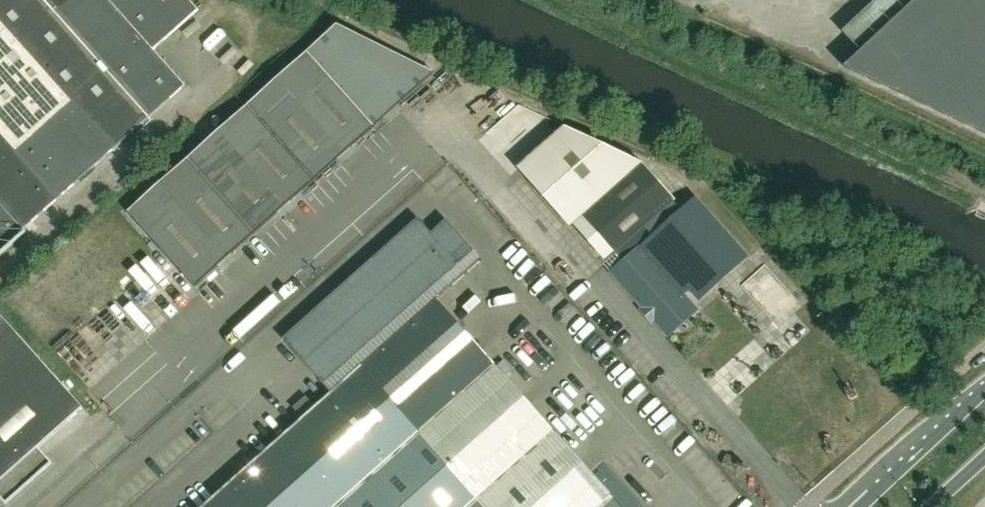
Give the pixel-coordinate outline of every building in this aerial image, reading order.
[(154,49),(199,9),(191,0),(0,0),(0,247),(1,248),(186,84),(154,49)] [(844,66),(984,133),(984,0),(915,0),(844,66)] [(377,126),(309,50),(128,211),(196,286),(377,126)] [(737,247),(694,199),(683,209),(645,166),(643,164),(564,126),(529,157),(583,218),(622,263),(611,274),(664,334),(694,307),(683,294),(689,289),(699,301),(747,258),(737,247)] [(590,472),(437,300),(482,260),(447,220),(432,234),(419,219),(314,313),(315,314),(361,366),(362,366),(332,393),(316,407),(303,419),(204,506),(621,506),(590,472)] [(46,454),(40,447),(85,407),(4,316),(0,319),(0,495),(7,503),(53,462),(46,454)]
